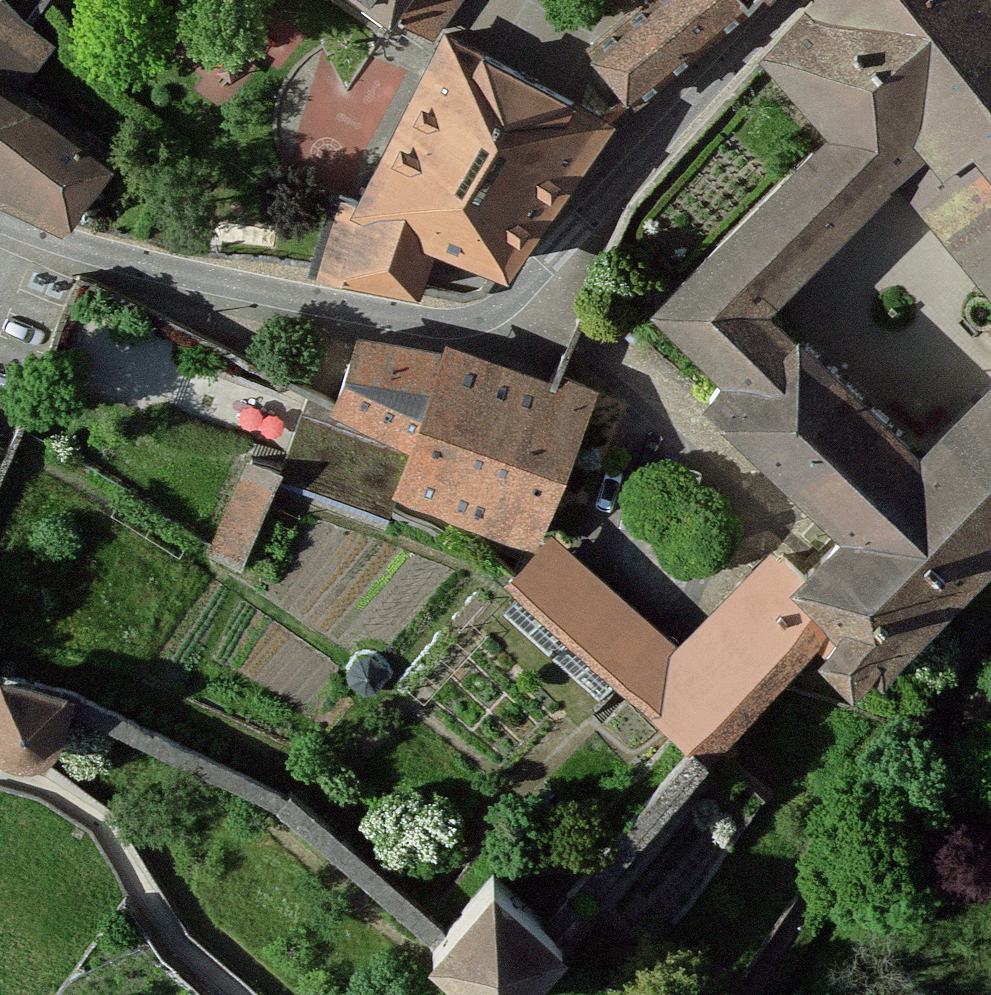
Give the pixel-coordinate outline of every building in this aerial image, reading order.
[(26,26),(45,0),(0,0),(0,1),(26,26)] [(453,0),(368,0),(423,39),(453,0)] [(748,2),(745,0),(638,0),(578,49),(625,103),(748,2)] [(883,644),(891,652),(990,551),(990,361),(925,429),(773,291),(897,166),(990,277),(990,197),(952,152),(990,118),(990,0),(792,0),(764,28),(772,39),(828,111),(655,286),(727,357),(710,373),(843,504),(786,561),(796,570),(780,587),(824,629),(861,666),(883,644)] [(16,93),(49,47),(26,26),(0,1),(0,83),(16,93)] [(500,274),(605,124),(437,29),(347,206),(329,198),(305,268),(411,288),(427,247),(500,274)] [(16,93),(0,83),(0,125),(16,93)] [(16,93),(0,125),(0,184),(64,214),(108,152),(16,93)] [(952,152),(990,197),(990,118),(952,152)] [(388,489),(438,357),(354,334),(329,394),(324,403),(306,395),(282,457),(277,470),(381,507),(388,489)] [(532,539),(588,389),(555,378),(444,342),(438,357),(388,489),(532,539)] [(248,450),(246,458),(209,542),(240,553),(277,470),(282,457),(248,450)] [(679,636),(552,529),(537,544),(503,578),(521,594),(616,681),(623,687),(703,761),(724,738),(774,683),(805,649),(815,638),(824,629),(780,587),(796,570),(786,561),(766,541),(679,636)] [(616,681),(521,594),(501,616),(596,703),(616,681)] [(372,650),(357,652),(348,664),(350,678),(362,687),(376,685),(385,674),(384,659),(372,650)] [(72,702),(0,681),(0,746),(12,753),(23,757),(31,757),(48,752),(63,736),(72,702)] [(553,936),(480,871),(428,928),(407,952),(455,994),(500,994),(553,936)]
